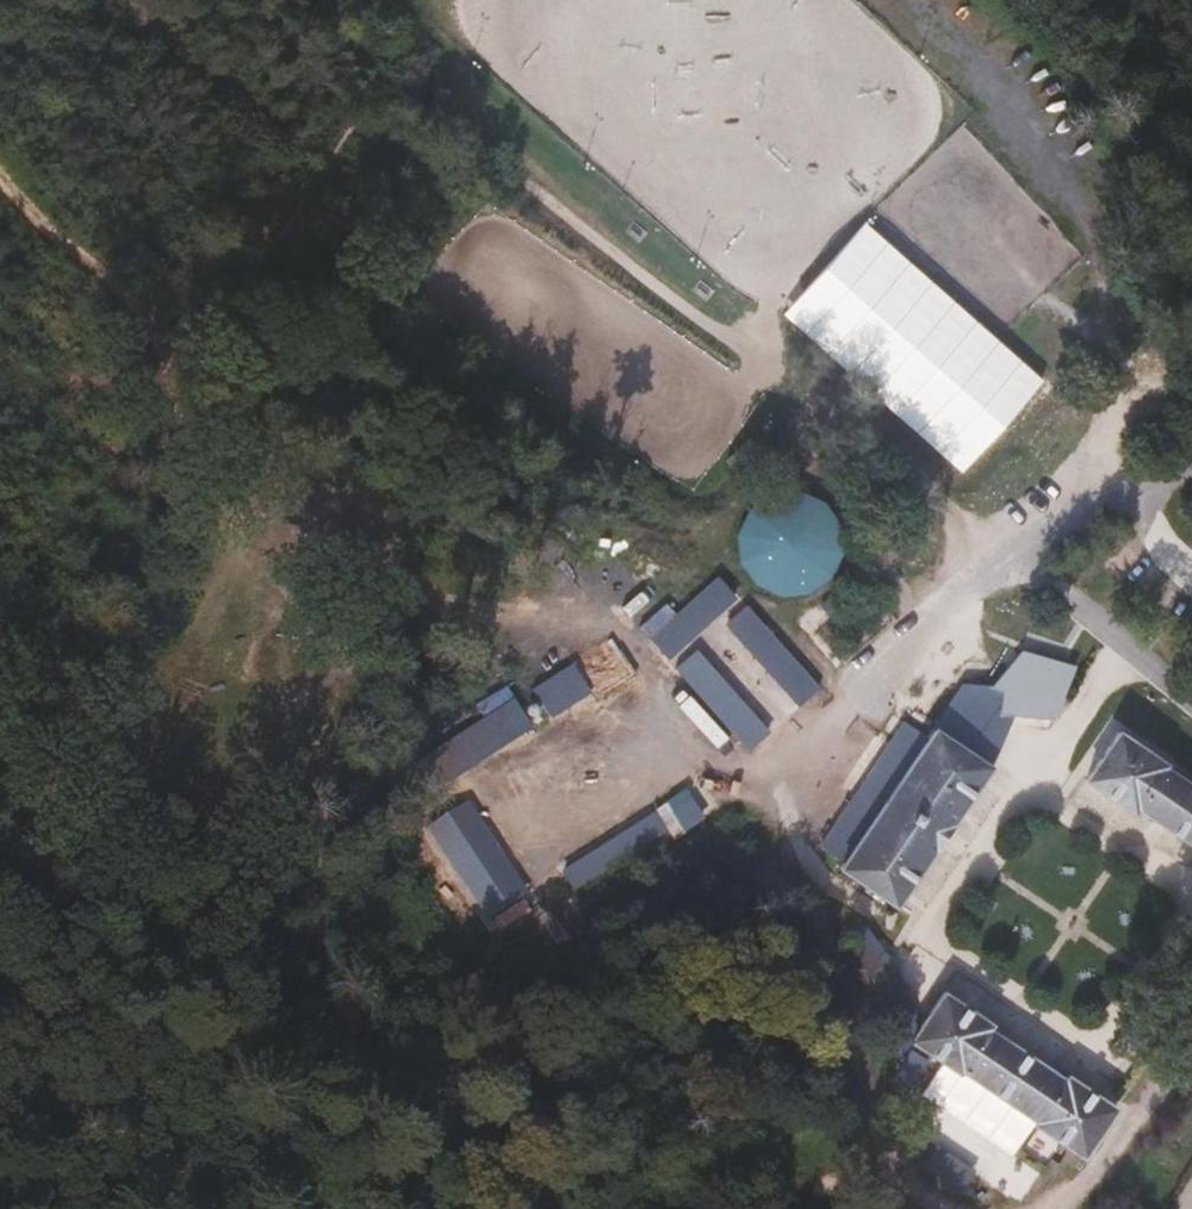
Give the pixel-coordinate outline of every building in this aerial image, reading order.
[(1047,380),(861,224),(782,318),(968,474),(1047,380)] [(740,557),(746,577),(759,592),(777,602),(798,604),(818,598),(833,585),(843,566),(845,546),(839,526),(825,511),(807,501),(787,499),(767,505),(751,519),(742,537),(740,557)] [(739,598),(718,574),(652,636),(672,661),(739,598)] [(826,688),(753,602),(729,623),(803,707),(826,688)] [(783,726),(710,640),(674,672),(746,756),(783,726)] [(1187,751),(1028,642),(1005,674),(979,655),(926,732),(840,856),(833,865),(894,907),(953,823),(1011,739),(1023,720),(1060,722),(1092,746),(1113,761),(1099,780),(1096,784),(1140,816),(1144,811),(1161,822),(1191,845),(1191,769),(1180,761),(1187,751)] [(595,705),(574,672),(418,772),(437,802),(595,705)] [(840,856),(926,732),(914,722),(822,842),(840,856)] [(1092,746),(1078,764),(1099,780),(1113,761),(1092,746)] [(534,908),(470,811),(432,837),(492,932),(534,908)] [(1028,1056),(994,1031),(997,1026),(944,987),(919,1022),(909,1036),(964,1077),(968,1071),(1002,1095),(1033,1118),(1028,1125),(1080,1163),(1117,1113),(1050,1066),(1047,1070),(1028,1056)]
